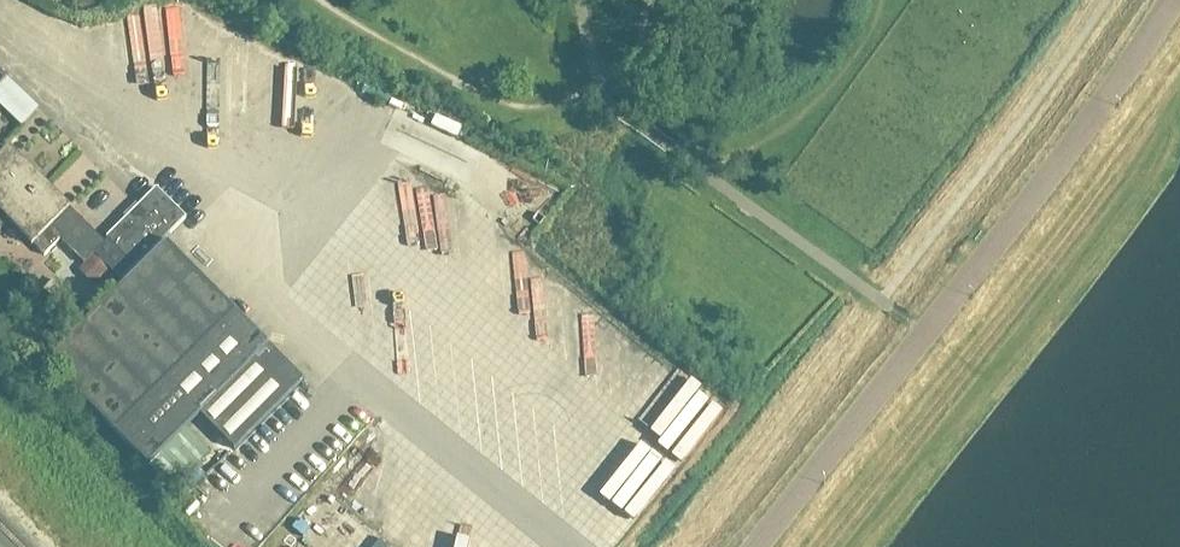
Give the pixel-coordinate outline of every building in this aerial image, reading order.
[(8,219),(42,185),(27,170),(25,172),(16,163),(20,159),(8,147),(0,155),(0,227),(8,219)] [(29,243),(30,244),(31,243),(43,254),(59,238),(73,253),(91,235),(42,185),(8,219),(30,242),(29,243)] [(302,379),(232,309),(165,241),(170,237),(167,235),(169,233),(168,232),(184,216),(162,194),(155,187),(137,205),(139,207),(128,217),(124,213),(122,214),(125,217),(105,236),(108,240),(95,253),(107,265),(124,282),(44,362),(148,465),(162,451),(199,414),(233,448),(302,379)] [(85,264),(79,270),(91,281),(107,265),(95,253),(85,264)] [(191,439),(153,475),(171,494),(209,458),(191,439)] [(624,541),(646,511),(633,501),(610,531),(624,541)]
